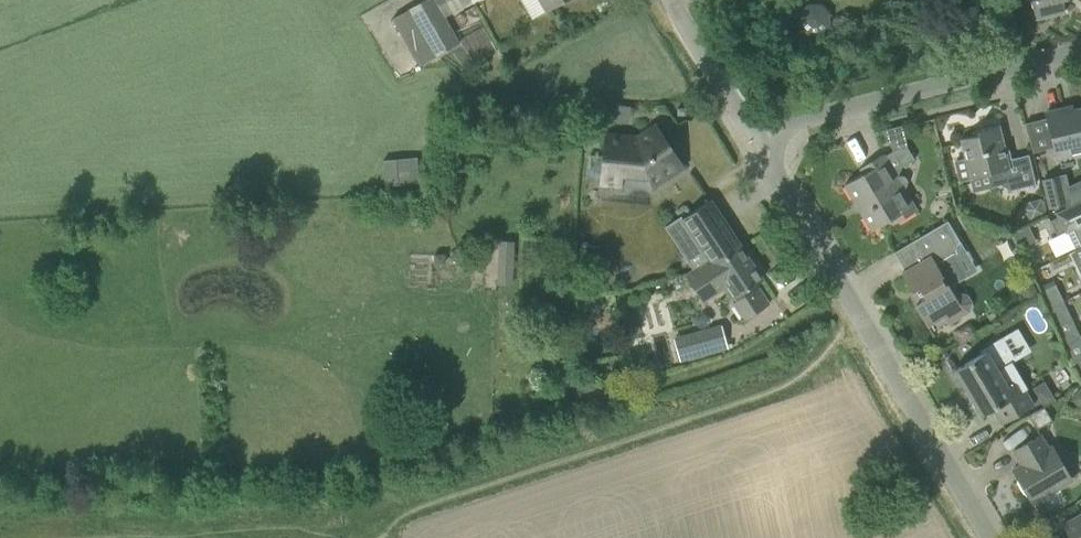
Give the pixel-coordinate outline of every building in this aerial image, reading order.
[(459,42),(434,0),(424,0),(408,9),(436,56),(459,42)] [(546,11),(565,0),(540,0),(546,11)] [(1035,19),(1065,11),(1062,0),(1031,0),(1035,19)] [(630,106),(596,103),(595,118),(623,121),(623,112),(630,112),(630,106)] [(1065,113),(1064,109),(1045,113),(1056,157),(1080,151),(1080,109),(1065,113)] [(637,138),(605,135),(600,183),(621,185),(622,172),(647,175),(651,187),(683,166),(656,125),(637,138)] [(961,139),(966,159),(955,161),(959,181),(989,173),(991,178),(1010,190),(1035,184),(1034,176),(1028,154),(1004,160),(1001,147),(1004,146),(998,125),(976,130),(977,135),(961,139)] [(907,147),(893,151),(902,166),(914,159),(907,147)] [(899,175),(897,177),(883,154),(859,168),(863,174),(844,184),(872,230),(890,220),(893,224),(917,210),(903,188),(906,187),(907,181),(905,177),(899,175)] [(416,159),(384,163),(387,185),(419,181),(416,159)] [(1050,207),(1065,204),(1058,176),(1043,180),(1050,207)] [(722,216),(711,200),(683,219),(681,216),(665,227),(693,270),(695,269),(694,268),(709,259),(713,265),(742,246),(722,216)] [(1074,209),(1058,217),(1074,251),(1080,247),(1080,206),(1074,209)] [(905,271),(902,273),(913,291),(916,298),(913,300),(927,325),(944,315),(949,322),(960,315),(964,313),(970,310),(972,302),(967,294),(958,292),(953,295),(948,287),(964,278),(951,256),(964,249),(960,242),(948,221),(913,241),(924,260),(905,271)] [(1028,225),(1019,229),(1011,233),(1018,248),(1035,240),(1028,225)] [(512,240),(499,240),(498,283),(511,284),(512,240)] [(763,278),(742,246),(713,265),(709,259),(694,268),(695,269),(693,270),(685,275),(703,301),(726,286),(735,301),(733,302),(744,320),(769,304),(756,283),(763,278)] [(1039,292),(1047,308),(1063,301),(1055,284),(1039,292)] [(1070,315),(1063,301),(1047,308),(1054,323),(1070,315)] [(721,326),(688,335),(694,357),(727,348),(721,326)] [(984,347),(986,351),(954,370),(981,416),(992,409),(1001,424),(1034,405),(1025,389),(1028,388),(1027,386),(1026,387),(1009,358),(1014,355),(1003,336),(984,347)] [(1080,337),(1064,345),(1072,362),(1080,358),(1080,337)] [(1036,429),(1051,420),(1044,407),(1028,416),(1036,429)] [(1040,435),(1032,439),(1013,451),(1021,464),(1013,469),(1018,478),(1016,480),(1025,495),(1027,494),(1032,503),(1072,480),(1052,446),(1048,448),(1040,435)] [(1062,524),(1069,537),(1067,537),(1080,537),(1080,513),(1062,524)]
